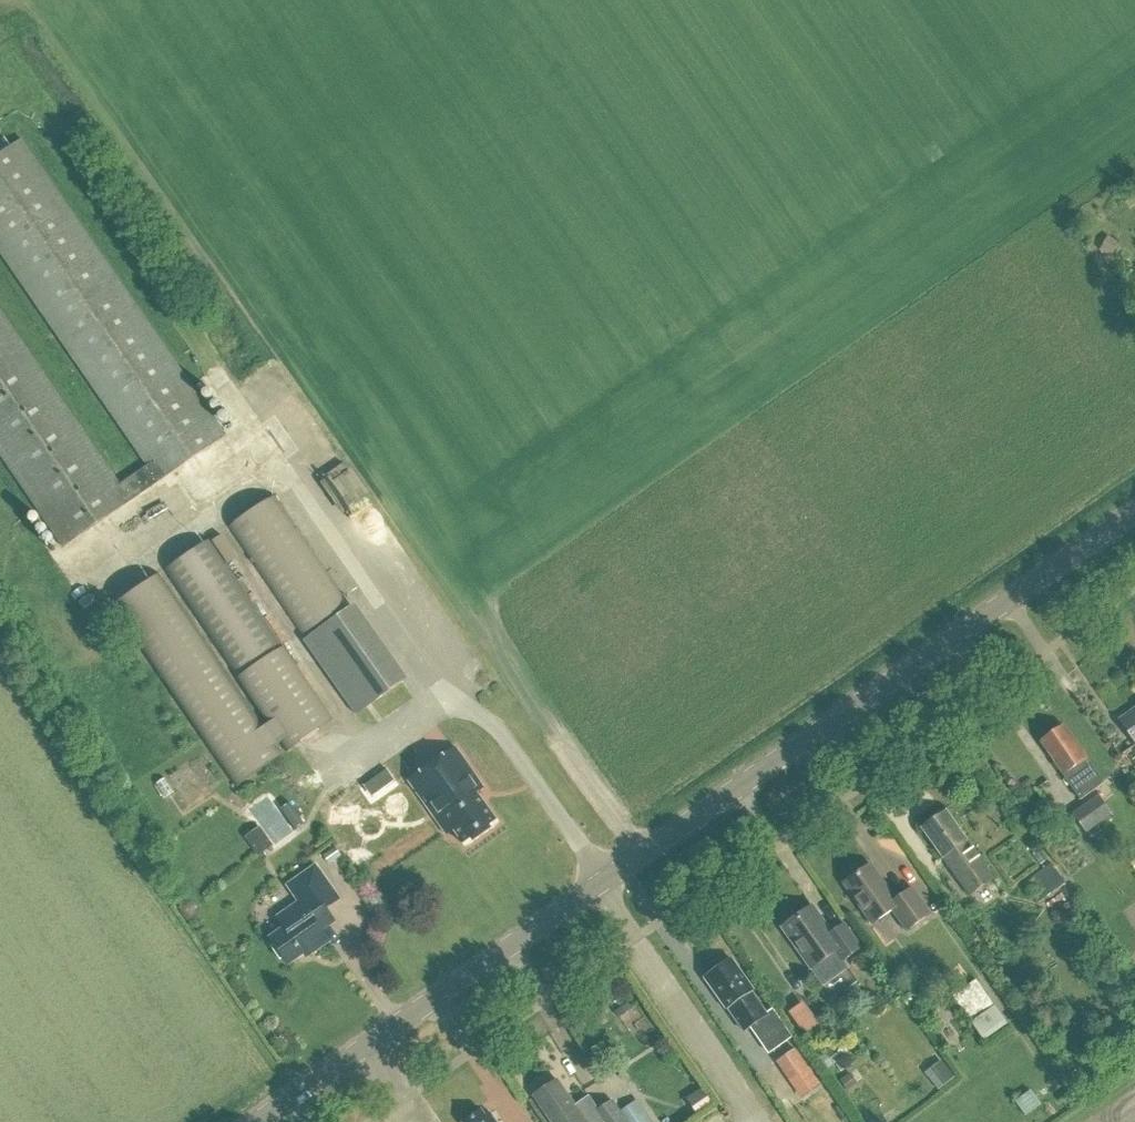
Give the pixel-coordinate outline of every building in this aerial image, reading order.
[(149,466),(122,485),(0,308),(0,456),(63,547),(225,436),(21,140),(0,155),(0,251),(149,466)] [(1125,201),(1130,210),(1134,206),(1134,195),(1125,201)] [(1108,239),(1102,250),(1109,255),(1116,243),(1108,239)] [(313,656),(318,653),(367,726),(423,689),(361,596),(348,604),(275,495),(227,527),(313,656)] [(265,727),(159,574),(113,606),(236,786),(283,754),(277,745),(280,743),(287,752),(334,720),(212,538),(165,571),(237,679),(268,725),(265,727)] [(1119,720),(1134,743),(1134,709),(1119,720)] [(1061,770),(1063,774),(1062,775),(1080,800),(1104,783),(1087,759),(1064,727),(1041,742),(1054,761),(1054,764),(1058,770),(1061,770)] [(454,830),(466,847),(499,824),(477,793),(484,788),(456,749),(409,782),(447,835),(454,830)] [(366,778),(380,796),(402,779),(388,761),(366,778)] [(1098,795),(1072,814),(1086,833),(1112,814),(1098,795)] [(944,858),(946,856),(951,863),(949,864),(969,894),(993,878),(945,812),(935,819),(932,820),(927,823),(926,826),(923,829),(944,858)] [(285,819),(266,832),(275,843),(276,845),(294,832),(285,819)] [(323,855),(329,864),(342,856),(336,847),(323,855)] [(270,938),(289,965),(312,949),(314,952),(330,942),(323,931),(335,922),(323,904),(336,894),(316,865),(293,881),(304,898),(277,917),(285,927),(270,938)] [(892,910),(906,930),(930,914),(912,888),(896,900),(871,865),(844,884),(872,924),(892,910)] [(1028,885),(1040,901),(1064,883),(1053,867),(1028,885)] [(813,906),(781,928),(811,969),(822,985),(847,968),(842,962),(862,948),(845,924),(832,933),(813,906)] [(729,1008),(744,1030),(746,1029),(749,1027),(766,1014),(765,1013),(751,993),(754,991),(732,959),(705,978),(727,1010),(729,1008)] [(956,995),(974,1021),(975,1021),(988,1040),(1012,1023),(999,1005),(998,1005),(980,979),(956,995)] [(809,1031),(825,1023),(812,1000),(797,1008),(809,1031)] [(766,1014),(749,1027),(768,1053),(791,1036),(772,1008),(765,1013),(766,1014)] [(795,1048),(776,1061),(794,1088),(813,1075),(795,1048)] [(943,1064),(928,1076),(937,1089),(953,1076),(943,1064)] [(852,1075),(843,1081),(848,1090),(858,1083),(852,1075)] [(537,1095),(548,1110),(545,1112),(553,1121),(602,1121),(595,1113),(598,1111),(589,1097),(575,1107),(557,1081),(537,1095)] [(702,1088),(686,1099),(697,1115),(713,1103),(702,1088)] [(595,1113),(602,1121),(654,1121),(638,1099),(619,1112),(612,1101),(595,1113)] [(491,1114),(486,1118),(481,1111),(466,1121),(496,1121),(491,1114)]
